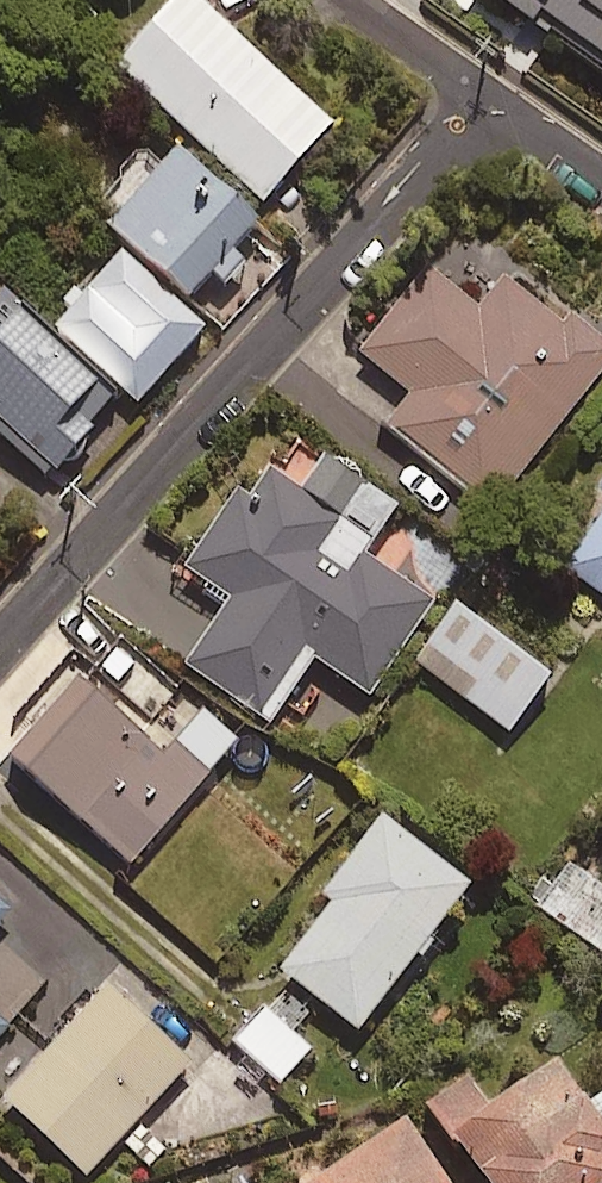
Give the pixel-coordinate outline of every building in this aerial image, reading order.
[(258,195),(328,121),(200,0),(162,0),(110,55),(258,195)] [(601,63),(601,0),(509,0),(601,63)] [(258,220),(172,139),(152,161),(133,144),(80,201),(182,297),(208,269),(223,283),(243,261),(230,250),(258,220)] [(116,247),(48,321),(133,400),(201,326),(116,247)] [(487,511),(601,374),(601,331),(569,304),(558,317),(504,272),(474,308),(426,268),(358,349),(411,393),(385,424),(487,511)] [(0,296),(0,423),(48,467),(111,399),(0,296)] [(395,505),(323,453),(297,489),(259,461),(186,563),(231,596),(185,660),(269,720),(314,656),(365,693),(430,603),(360,553),(395,505)] [(582,501),(596,509),(559,568),(601,595),(601,468),(582,501)] [(549,674),(455,604),(413,660),(506,731),(549,674)] [(168,745),(77,668),(4,755),(130,862),(235,738),(199,708),(168,745)] [(466,883),(379,816),(320,893),(330,901),(278,969),(355,1029),(466,883)] [(571,861),(538,908),(601,954),(601,883),(571,861)] [(0,901),(0,919),(9,909),(0,901)] [(179,1017),(123,966),(2,1098),(85,1174),(188,1061),(161,1036),(179,1017)] [(309,1048),(264,1008),(234,1042),(279,1082),(309,1048)] [(549,1055),(489,1103),(463,1070),(423,1102),(487,1182),(601,1182),(601,1093),(599,1090),(585,1101),(549,1055)] [(401,1118),(304,1182),(445,1182),(401,1118)]
